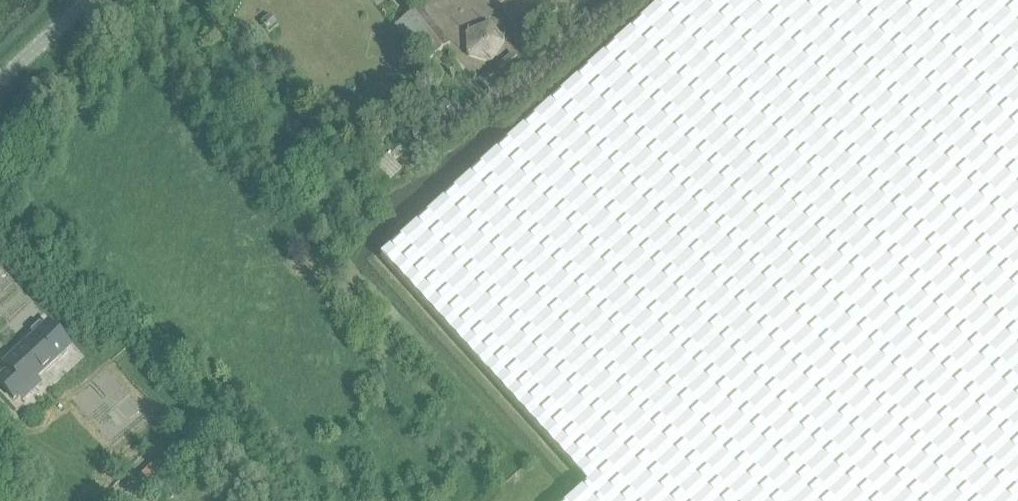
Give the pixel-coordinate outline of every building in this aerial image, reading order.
[(381,257),(588,485),(584,488),(596,500),(689,500),(1017,202),(1017,0),(663,0),(588,68),(503,145),(418,224),(381,257)] [(514,25),(532,12),(523,0),(495,0),(514,25)] [(424,65),(450,44),(420,6),(394,27),(424,65)] [(493,99),(527,73),(512,54),(478,80),(493,99)] [(689,500),(1017,500),(1017,202),(689,500)] [(0,381),(0,392),(16,409),(38,389),(33,384),(68,353),(45,328),(42,332),(37,330),(29,337),(30,342),(10,360),(16,367),(0,381)] [(570,500),(596,500),(584,488),(570,500)]
